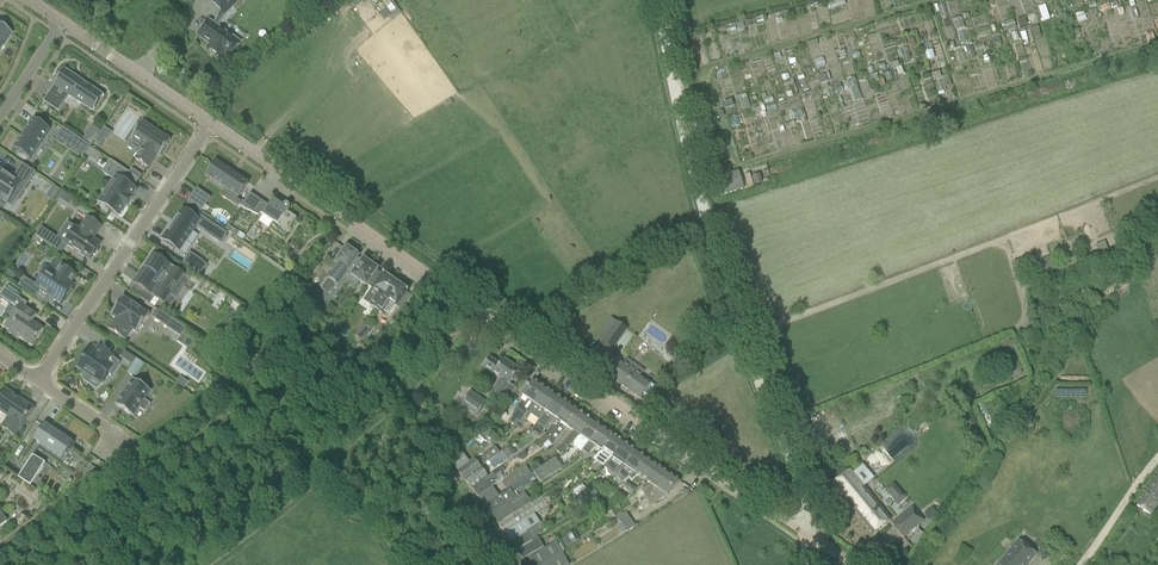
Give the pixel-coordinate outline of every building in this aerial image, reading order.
[(210,2),(223,13),(231,5),(233,7),(240,0),(212,0),(210,2)] [(392,14),(399,9),(392,0),(380,0),(392,14)] [(1100,7),(1098,8),(1099,13),(1102,12),(1102,13),(1110,10),(1108,4),(1100,7)] [(1044,5),(1037,7),(1042,21),(1049,19),(1044,5)] [(1034,13),(1016,20),(1020,28),(1037,21),(1034,13)] [(205,26),(198,36),(210,45),(207,48),(222,59),(225,55),(229,58),(236,49),(240,43),(219,28),(214,24),(209,20),(205,26)] [(961,21),(954,24),(957,31),(964,28),(961,21)] [(10,35),(11,36),(12,35),(0,27),(0,49),(10,35)] [(57,83),(51,93),(63,101),(69,92),(74,95),(73,96),(93,110),(102,95),(103,96),(104,96),(96,91),(95,92),(75,78),(76,77),(65,69),(64,70),(65,70),(59,80),(60,81),(58,84),(57,83)] [(828,73),(818,77),(820,84),(831,81),(828,73)] [(50,130),(48,129),(33,118),(13,147),(13,148),(30,160),(50,130)] [(171,141),(143,122),(131,139),(144,147),(135,160),(148,169),(157,156),(159,157),(171,141)] [(91,126),(81,141),(90,147),(100,131),(91,126)] [(62,128),(55,138),(68,147),(74,137),(62,128)] [(99,135),(94,142),(100,146),(105,139),(99,135)] [(83,143),(77,153),(83,157),(89,147),(83,143)] [(90,148),(85,155),(88,158),(93,150),(90,148)] [(139,180),(110,160),(109,161),(117,166),(111,175),(116,178),(99,203),(117,215),(123,208),(124,209),(131,199),(129,198),(135,190),(133,189),(139,180)] [(239,197),(248,183),(238,176),(232,172),(215,161),(207,173),(205,176),(229,193),(238,199),(239,197)] [(22,193),(35,173),(22,164),(12,179),(0,171),(0,199),(7,204),(12,196),(18,199),(22,193)] [(767,171),(762,173),(767,185),(772,183),(767,171)] [(759,175),(751,178),(754,186),(762,183),(759,175)] [(741,180),(719,186),(722,196),(744,190),(741,180)] [(53,187),(48,195),(54,199),(60,191),(53,187)] [(210,198),(197,189),(189,201),(188,202),(201,211),(210,198)] [(284,206),(284,207),(283,207),(273,200),(268,206),(250,194),(241,207),(258,217),(260,214),(263,215),(262,216),(273,223),(271,225),(284,237),(296,219),(287,213),(288,211),(289,210),(289,209),(289,208),(289,207),(288,206),(287,205),(286,205),(285,205),(285,206),(284,206)] [(182,210),(162,240),(179,252),(196,226),(211,237),(215,231),(225,237),(227,234),(197,214),(194,219),(182,210)] [(67,222),(56,238),(57,238),(65,244),(64,244),(66,245),(89,261),(92,256),(95,256),(98,251),(97,249),(100,245),(92,239),(100,227),(87,218),(79,230),(67,222)] [(41,227),(35,236),(51,247),(57,238),(56,238),(41,227)] [(319,291),(308,300),(323,315),(344,286),(345,284),(339,281),(345,270),(348,271),(352,266),(357,258),(358,256),(346,247),(343,253),(340,257),(335,263),(336,264),(327,278),(319,291)] [(139,274),(138,275),(134,282),(133,284),(135,285),(145,292),(164,305),(184,275),(173,267),(153,254),(139,274)] [(189,254),(182,263),(200,275),(206,265),(189,254)] [(1031,267),(1027,257),(1013,263),(1017,272),(1031,267)] [(1050,257),(1038,259),(1041,273),(1053,271),(1050,257)] [(345,270),(339,281),(345,284),(345,285),(362,261),(357,258),(352,266),(348,271),(345,270)] [(345,285),(353,291),(360,281),(367,286),(378,270),(363,260),(362,261),(345,285)] [(24,278),(17,287),(46,307),(52,298),(59,303),(61,304),(62,302),(61,302),(71,288),(71,289),(72,287),(71,286),(70,286),(69,285),(75,276),(61,267),(55,276),(48,271),(47,270),(45,272),(45,273),(37,285),(37,284),(36,286),(24,278)] [(8,270),(4,277),(12,282),(16,276),(8,270)] [(377,271),(367,286),(372,289),(377,293),(369,305),(376,309),(395,282),(383,274),(382,275),(377,271)] [(395,282),(376,309),(382,314),(383,311),(389,316),(396,306),(397,307),(401,301),(408,291),(395,282)] [(24,307),(27,304),(4,289),(0,295),(0,297),(17,309),(10,319),(15,322),(8,333),(17,339),(18,337),(31,346),(43,330),(32,322),(36,315),(24,307)] [(136,334),(149,315),(123,297),(111,316),(115,319),(108,330),(115,335),(114,336),(119,340),(120,338),(124,341),(131,330),(136,334)] [(152,317),(166,327),(171,320),(157,310),(156,310),(152,317)] [(616,322),(601,343),(594,353),(605,361),(627,330),(616,322)] [(362,324),(353,336),(360,341),(370,330),(362,324)] [(708,342),(714,355),(732,346),(726,333),(708,342)] [(120,363),(111,357),(112,356),(99,347),(96,351),(98,352),(96,355),(88,350),(77,367),(102,384),(108,374),(111,376),(120,363)] [(124,352),(120,357),(133,365),(136,360),(124,352)] [(500,399),(510,384),(519,371),(503,360),(500,365),(489,358),(482,368),(492,376),(493,374),(500,379),(491,393),(500,399)] [(640,399),(644,394),(649,398),(656,388),(640,376),(644,371),(627,359),(623,364),(618,360),(607,376),(640,399)] [(140,371),(144,365),(136,360),(133,365),(132,366),(140,371)] [(180,378),(175,384),(183,389),(187,383),(180,378)] [(133,417),(139,408),(145,412),(150,405),(144,401),(150,392),(132,380),(115,405),(133,417)] [(518,406),(510,420),(515,425),(516,426),(518,424),(523,420),(534,404),(535,404),(546,389),(537,383),(533,380),(532,383),(527,390),(522,396),(527,400),(524,405),(521,403),(518,406)] [(14,396),(5,389),(0,396),(0,412),(2,413),(8,417),(1,428),(14,436),(21,426),(21,427),(33,409),(18,399),(18,400),(13,397),(14,396)] [(523,420),(518,424),(521,425),(524,421),(524,422),(525,422),(530,415),(538,420),(556,396),(546,389),(535,404),(534,404),(523,420)] [(461,405),(477,416),(486,403),(470,392),(461,405)] [(538,420),(536,424),(545,431),(555,419),(556,420),(556,419),(557,420),(568,404),(556,396),(538,420)] [(554,422),(545,435),(550,439),(552,446),(567,428),(579,412),(568,404),(557,420),(556,419),(556,420),(557,420),(554,422)] [(560,455),(566,450),(570,445),(571,444),(579,435),(580,435),(591,420),(579,412),(567,428),(573,432),(556,451),(560,455)] [(571,444),(570,445),(573,447),(574,446),(582,452),(590,442),(601,427),(591,420),(580,435),(579,435),(571,444)] [(73,443),(44,423),(32,440),(62,460),(73,443)] [(486,426),(480,432),(486,438),(492,432),(486,426)] [(590,442),(582,452),(588,456),(596,446),(602,451),(613,436),(601,427),(590,442)] [(604,466),(613,458),(623,443),(613,436),(602,451),(592,460),(603,467),(604,466)] [(11,442),(7,448),(13,452),(17,446),(11,442)] [(612,476),(615,474),(625,466),(636,451),(623,443),(613,458),(604,466),(604,467),(612,476)] [(511,447),(503,453),(508,459),(516,453),(511,447)] [(495,448),(482,458),(486,464),(500,454),(495,448)] [(629,478),(629,479),(635,474),(646,458),(636,451),(625,466),(615,474),(624,483),(629,478)] [(45,464),(32,455),(17,478),(30,486),(45,464)] [(463,455),(452,463),(458,472),(469,463),(463,455)] [(458,472),(465,481),(481,468),(474,458),(458,472)] [(532,474),(510,489),(514,495),(538,480),(540,483),(562,469),(554,458),(532,474)] [(637,476),(646,483),(647,482),(648,482),(658,467),(646,458),(635,474),(629,479),(631,481),(637,476)] [(91,466),(83,477),(84,478),(96,470),(91,466)] [(526,466),(502,483),(508,491),(510,489),(532,474),(526,466)] [(642,491),(641,492),(645,498),(646,498),(657,489),(668,474),(658,467),(648,482),(647,482),(646,483),(651,486),(642,491)] [(465,481),(471,489),(472,489),(488,477),(481,468),(465,481)] [(832,485),(873,535),(891,521),(849,471),(832,485)] [(488,477),(472,489),(478,498),(492,488),(499,483),(492,474),(488,477)] [(646,498),(645,498),(650,507),(651,507),(667,497),(680,482),(668,474),(657,489),(646,498)] [(1136,506),(1150,516),(1157,505),(1157,475),(1136,506)] [(905,499),(893,485),(886,491),(897,505),(905,499)] [(492,488),(478,498),(485,507),(499,497),(492,488)] [(499,497),(485,507),(491,515),(492,515),(516,498),(514,495),(510,489),(508,491),(499,497)] [(713,495),(708,491),(704,497),(710,500),(713,495)] [(492,515),(498,525),(531,503),(524,493),(516,498),(492,515)] [(593,501),(588,493),(578,499),(583,507),(593,501)] [(498,525),(504,533),(520,523),(520,522),(530,516),(547,506),(541,497),(531,503),(498,525)] [(893,524),(903,538),(923,521),(912,508),(893,524)] [(623,515),(617,519),(627,533),(633,529),(623,515)] [(530,516),(520,523),(526,532),(532,528),(536,526),(530,516)] [(520,523),(504,533),(510,543),(511,542),(526,532),(520,523)] [(537,526),(532,529),(537,536),(541,534),(537,526)] [(511,542),(516,551),(538,538),(537,536),(532,529),(532,528),(526,532),(511,542)] [(522,560),(528,557),(543,548),(538,538),(516,551),(516,552),(517,551),(522,560)] [(1036,556),(1018,541),(999,564),(1028,564),(1036,556)] [(528,557),(532,564),(568,564),(555,542),(544,548),(543,548),(528,557)] [(1042,548),(1037,554),(1043,558),(1044,557),(1047,552),(1042,548)] [(1047,552),(1044,557),(1048,561),(1052,556),(1047,552)]
